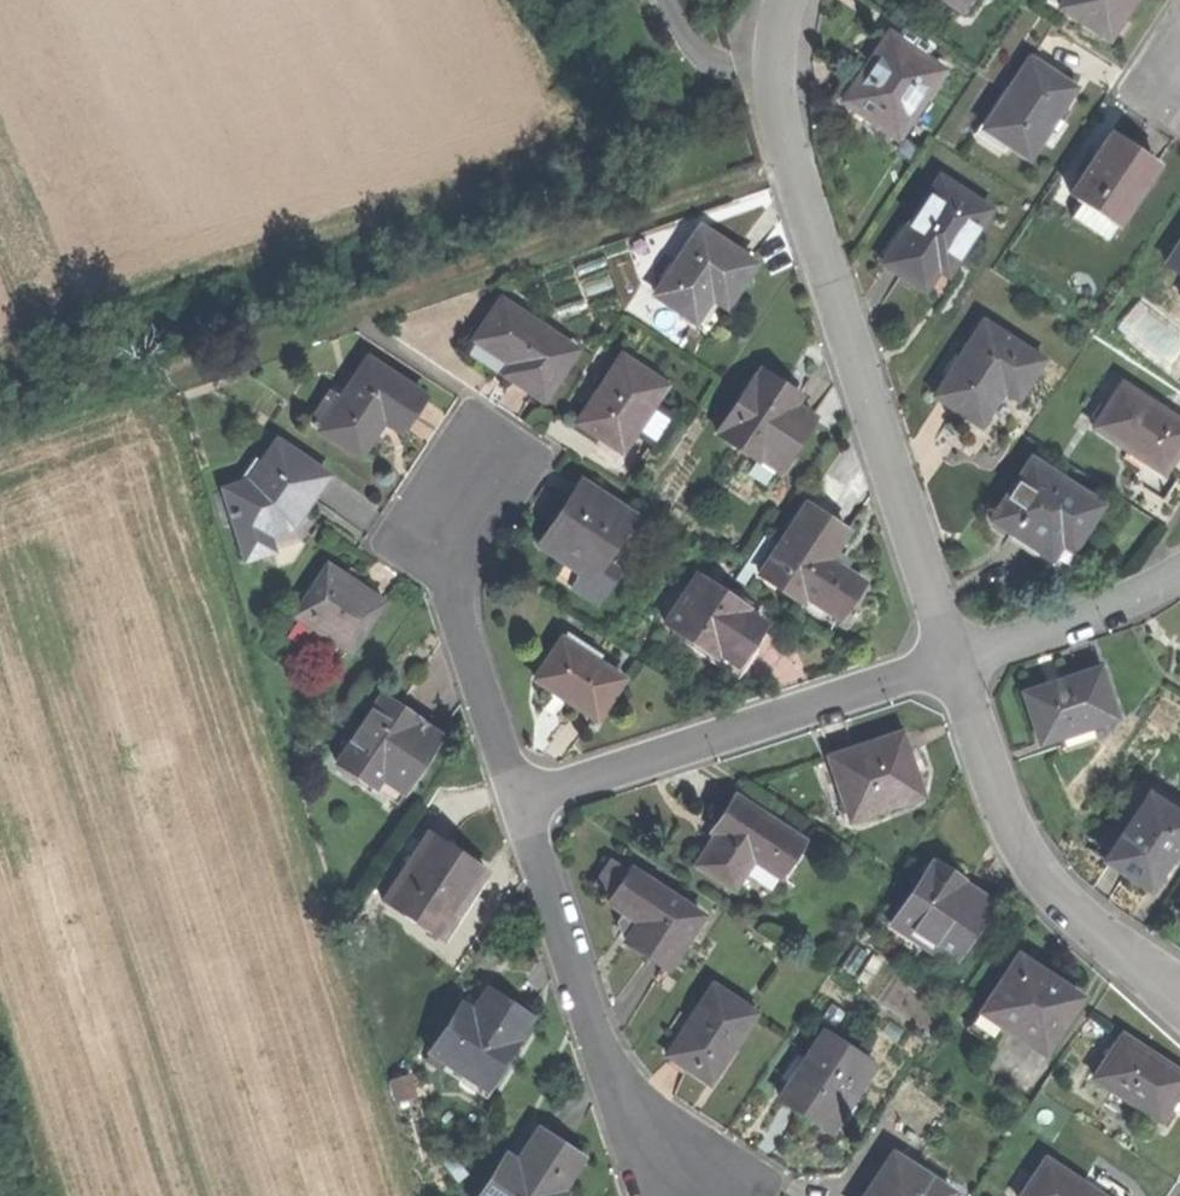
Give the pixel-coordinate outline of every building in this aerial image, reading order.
[(963,8),(968,0),(951,0),(963,8)] [(1054,7),(1104,38),(1124,6),(1128,0),(1058,0),(1054,7)] [(846,103),(898,138),(942,71),(889,36),(867,70),(846,103)] [(981,128),(1026,156),(1055,112),(1070,88),(1026,59),(981,128)] [(1079,201),(1114,225),(1154,164),(1127,146),(1106,133),(1067,194),(1079,201)] [(900,275),(921,289),(938,263),(948,269),(986,209),(936,176),(880,262),(900,275)] [(1105,239),(1114,225),(1079,201),(1069,216),(1105,239)] [(653,295),(693,321),(710,296),(726,307),(754,264),(727,246),(698,227),(653,295)] [(1164,263),(1179,274),(1179,238),(1164,263)] [(502,390),(522,408),(563,364),(496,302),(464,337),(497,368),(488,377),(502,390)] [(955,410),(978,425),(1001,390),(1014,398),(1040,359),(982,320),(933,395),(955,410)] [(601,433),(623,447),(634,428),(654,441),(673,411),(655,400),(666,383),(621,355),(602,385),(605,387),(597,399),(593,397),(579,419),(601,433)] [(322,429),(360,454),(384,418),(402,430),(412,414),(424,397),(366,360),(322,429)] [(719,432),(756,457),(759,453),(780,467),(815,414),(795,400),(799,394),(783,382),(762,368),(755,378),(752,375),(718,425),(722,428),(719,432)] [(1160,475),(1174,456),(1179,447),(1179,426),(1120,384),(1091,427),(1125,451),(1120,458),(1137,471),(1143,463),(1160,475)] [(223,490),(243,560),(270,552),(262,524),(308,508),(315,496),(327,475),(275,442),(261,462),(254,457),(242,475),(249,480),(223,490)] [(1028,461),(989,521),(1016,539),(1045,558),(1069,522),(1081,529),(1097,505),(1028,461)] [(542,541),(592,575),(632,515),(583,482),(568,503),(573,507),(566,516),(562,523),(557,519),(542,541)] [(764,569),(839,619),(863,583),(827,559),(846,531),(827,518),(806,505),(764,569)] [(293,617),(350,653),(382,600),(352,581),(325,564),(293,617)] [(719,648),(739,660),(750,642),(763,623),(742,610),(744,606),(696,575),(667,621),(716,653),(719,648)] [(549,654),(534,678),(595,715),(621,674),(597,659),(601,651),(564,629),(549,654)] [(1022,690),(1037,739),(1111,717),(1096,668),(1057,680),(1022,690)] [(336,762),(398,801),(440,735),(407,714),(379,696),(336,762)] [(831,757),(848,806),(919,780),(911,756),(902,732),(831,757)] [(697,866),(734,890),(754,859),(782,877),(804,841),(734,796),(723,813),(711,832),(716,836),(697,866)] [(1147,890),(1179,840),(1179,818),(1147,796),(1103,862),(1123,874),(1147,890)] [(383,901),(432,932),(443,914),(451,919),(482,870),(453,852),(426,834),(383,901)] [(928,864),(889,922),(949,962),(988,904),(957,884),(959,880),(948,873),(934,863),(932,866),(928,864)] [(643,954),(665,968),(699,915),(630,870),(609,902),(623,912),(617,922),(631,932),(624,941),(643,954)] [(998,1025),(1040,1053),(1076,997),(1045,977),(1015,958),(983,1006),(979,1013),(998,1025)] [(450,1001),(422,1044),(462,1071),(467,1063),(490,1077),(515,1039),(512,1036),(526,1015),(499,998),(470,980),(455,1004),(450,1001)] [(685,1069),(708,1084),(754,1014),(712,986),(667,1056),(685,1069)] [(985,1045),(998,1025),(979,1013),(983,1006),(979,1004),(962,1030),(985,1045)] [(1161,1111),(1174,1093),(1179,1084),(1179,1070),(1122,1031),(1097,1068),(1161,1111)] [(804,1113),(823,1125),(845,1091),(852,1096),(873,1065),(824,1033),(782,1098),(804,1113)] [(567,1180),(565,1178),(586,1146),(566,1133),(543,1118),(509,1168),(500,1162),(478,1195),(557,1195),(567,1180)] [(950,1192),(891,1155),(868,1192),(866,1195),(947,1195),(950,1192)] [(1043,1160),(1018,1195),(1095,1195),(1043,1160)]
